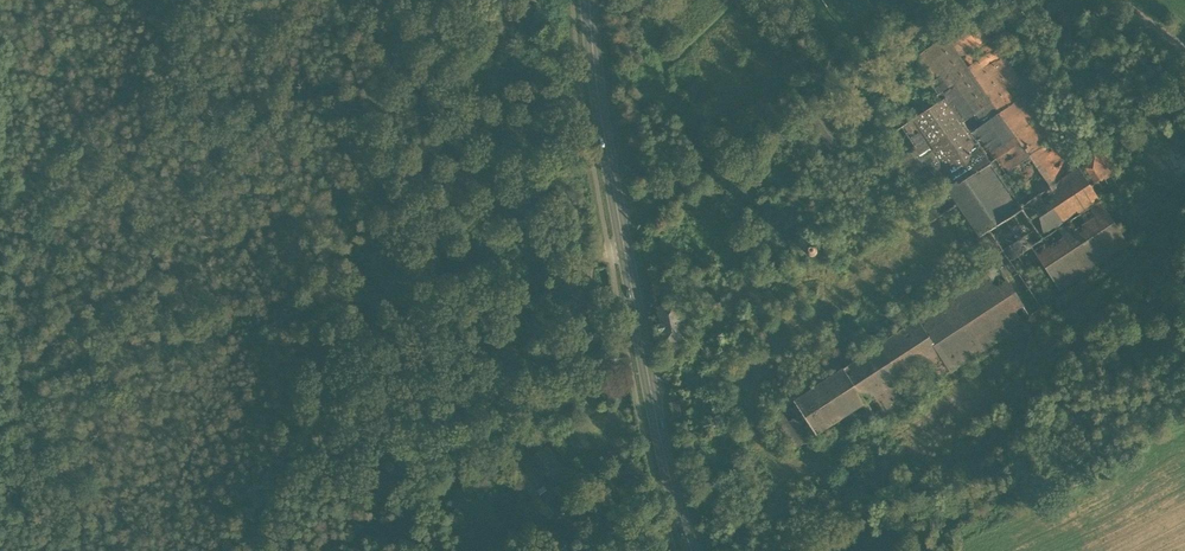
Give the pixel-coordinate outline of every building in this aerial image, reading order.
[(883,14),(899,3),(897,0),(882,0),(877,4),(883,14)] [(918,56),(928,70),(969,131),(970,133),(1028,95),(976,18),(918,56)] [(935,154),(969,131),(928,70),(917,77),(935,105),(891,135),(924,184),(937,175),(945,169),(935,154)] [(1042,310),(1062,296),(1059,292),(1110,258),(1129,245),(1128,244),(1075,166),(1028,95),(970,133),(969,131),(935,154),(945,169),(937,175),(945,187),(915,207),(927,225),(956,205),(980,235),(976,238),(977,240),(986,234),(990,231),(992,234),(1041,308),(1042,310)] [(1101,148),(1095,153),(1109,175),(1117,172),(1101,148)] [(1121,192),(1109,175),(1095,153),(1075,166),(1128,244),(1138,237),(1112,198),(1121,192)] [(911,199),(914,205),(927,197),(923,191),(911,199)] [(1041,308),(992,234),(988,237),(986,234),(977,240),(996,268),(917,320),(940,355),(951,371),(1032,318),(1030,316),(1041,308)] [(1112,263),(1110,258),(1059,292),(1062,296),(1112,263)] [(809,391),(794,401),(817,435),(846,416),(891,386),(898,382),(922,366),(940,355),(917,320),(841,370),(809,391)] [(951,371),(940,355),(922,366),(933,383),(934,382),(934,381),(949,371),(949,372),(951,371)] [(801,380),(809,391),(841,370),(833,359),(801,380)] [(898,382),(891,386),(896,392),(902,388),(898,382)] [(900,400),(896,392),(891,386),(846,416),(855,430),(900,400)] [(672,402),(674,416),(681,415),(679,401),(672,402)] [(796,449),(817,435),(794,401),(774,415),(796,449)] [(540,494),(547,503),(562,492),(556,484),(548,490),(547,489),(540,494)]
